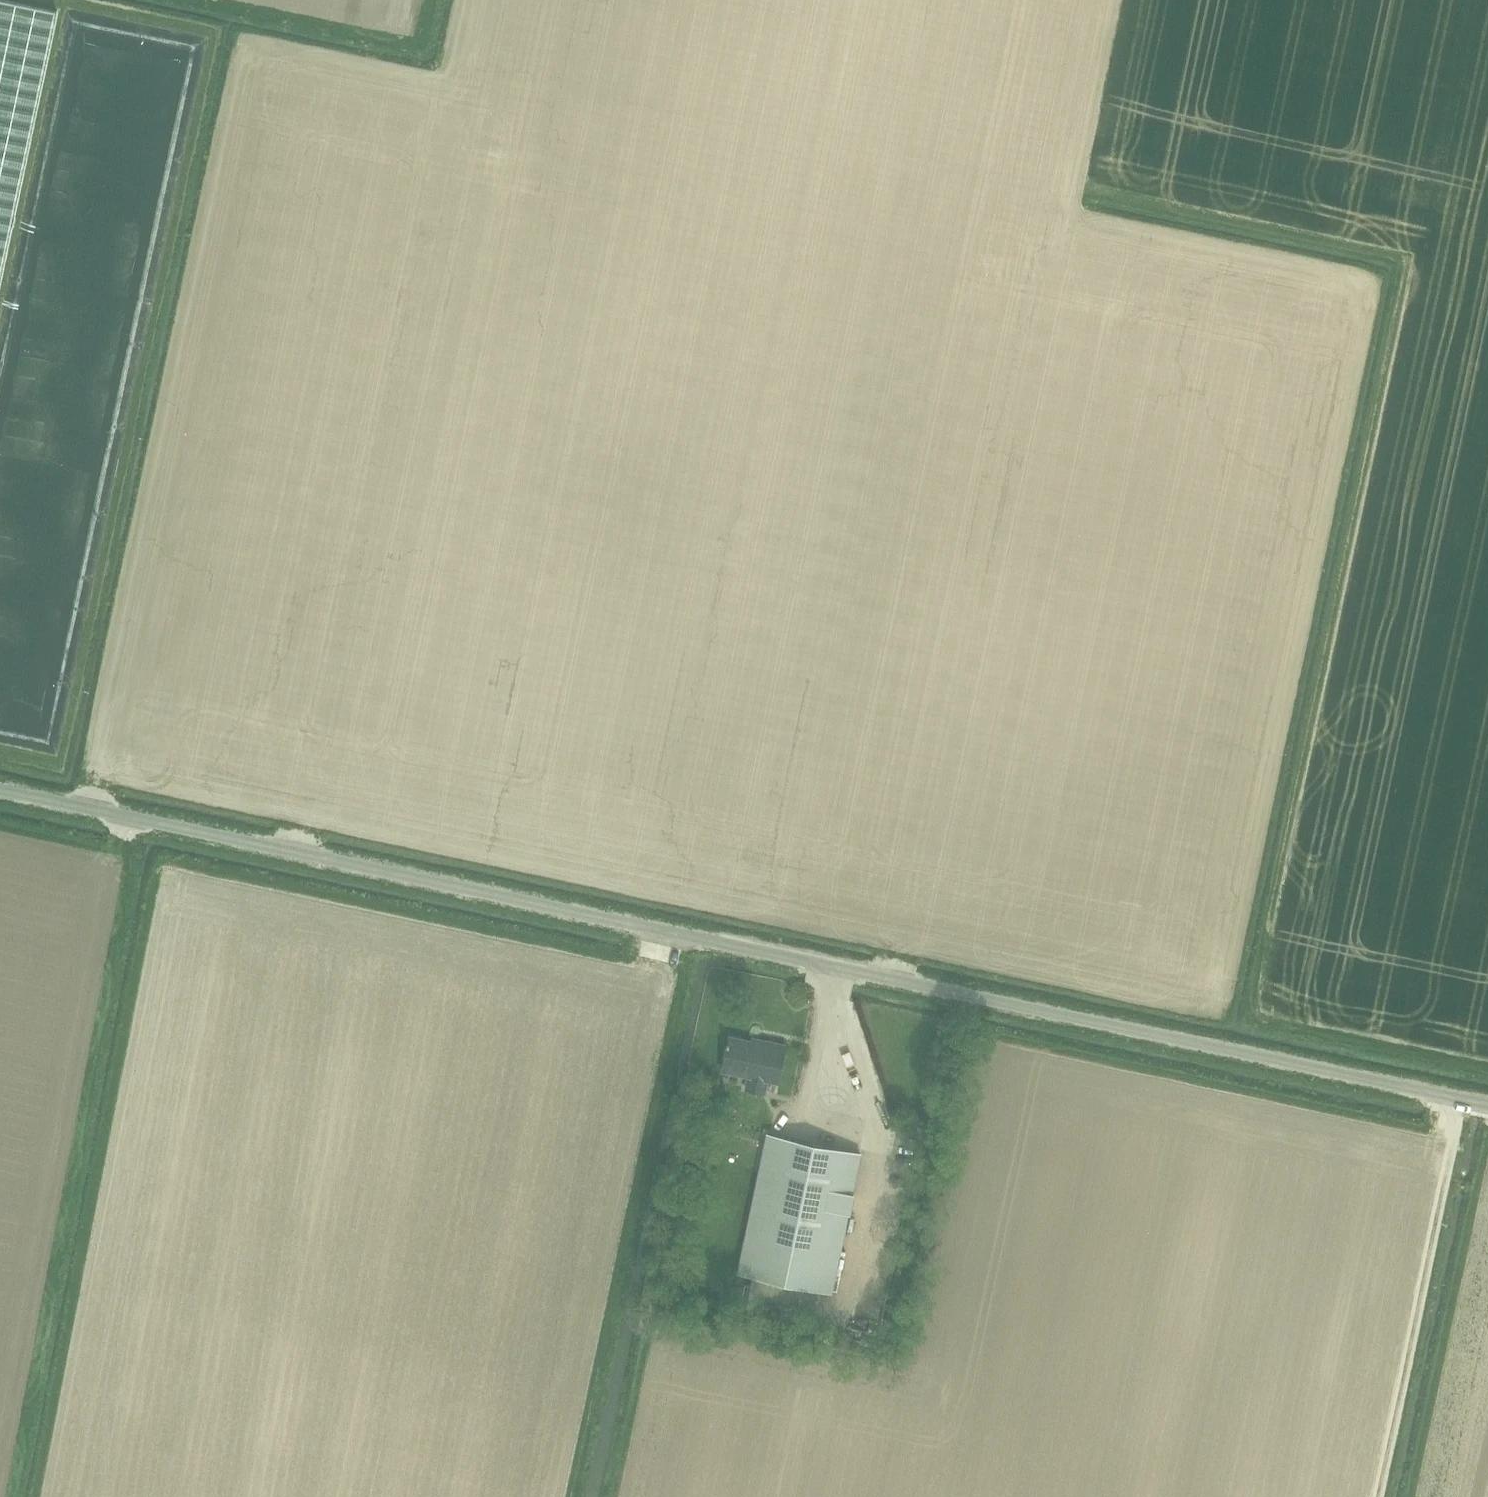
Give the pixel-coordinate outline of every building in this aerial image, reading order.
[(57,11),(6,0),(0,0),(0,281),(57,11)] [(730,1035),(723,1072),(748,1077),(745,1090),(767,1095),(770,1082),(780,1084),(788,1044),(764,1039),(764,1042),(730,1035)] [(930,1118),(927,1130),(937,1133),(940,1120),(930,1118)] [(768,1132),(738,1272),(753,1275),(746,1311),(811,1325),(812,1321),(818,1290),(833,1294),(862,1152),(771,1133),(768,1132)]
